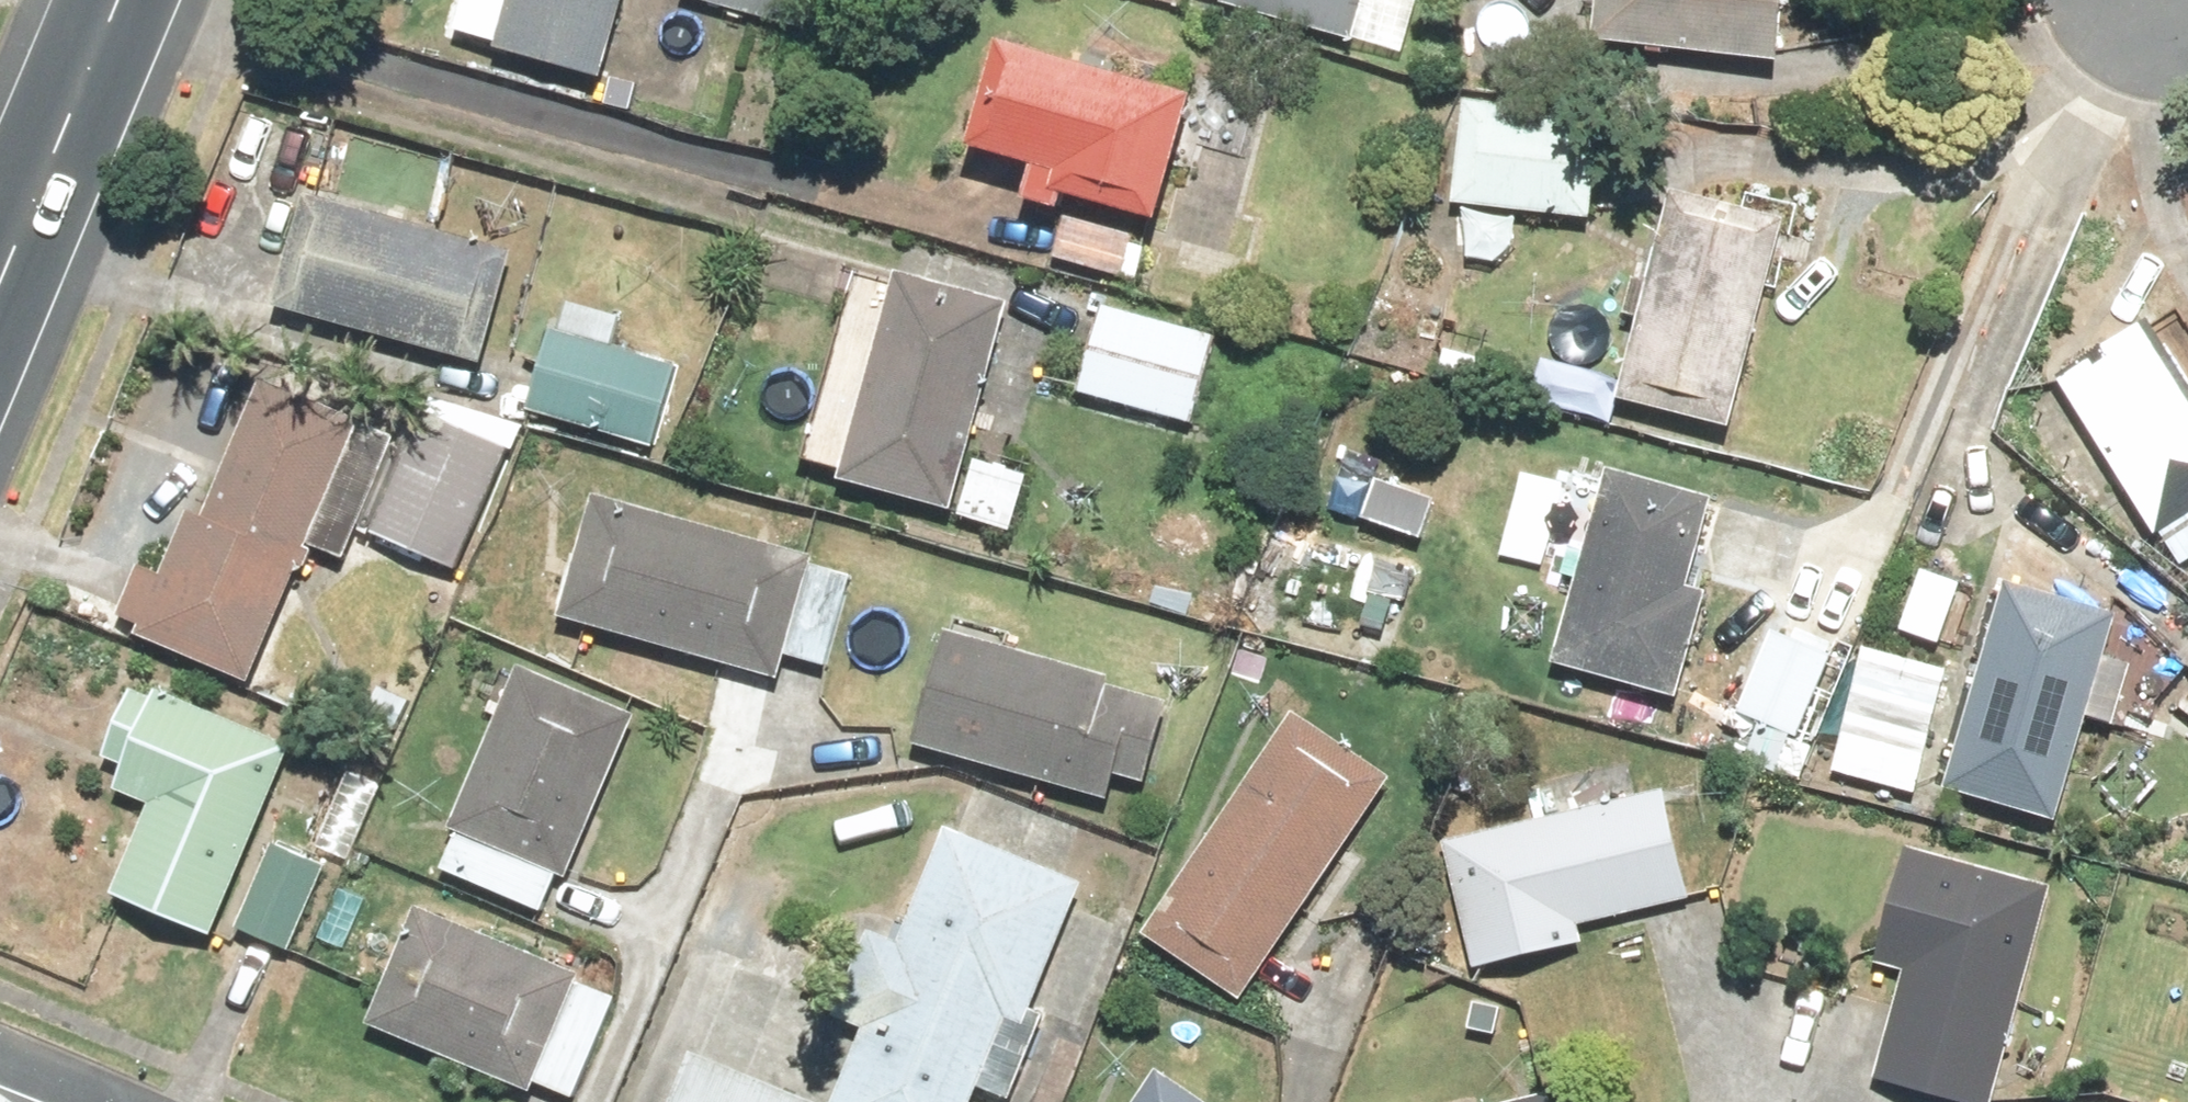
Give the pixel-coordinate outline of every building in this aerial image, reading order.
[(626,0),(465,0),(456,28),(602,75),(626,0)] [(801,18),(806,0),(728,0),(801,18)] [(1365,30),(1372,0),(1237,0),(1365,30)] [(1605,37),(1796,55),(1802,0),(1609,0),(1605,37)] [(1005,40),(978,148),(1045,164),(1040,185),(1176,219),(1208,90),(1005,40)] [(1606,109),(1472,99),(1464,203),(1599,212),(1606,109)] [(1795,218),(1681,188),(1626,392),(1740,423),(1795,218)] [(521,256),(321,199),(290,307),(490,364),(521,256)] [(1153,230),(1071,214),(1061,263),(1143,279),(1153,230)] [(908,267),(851,476),(968,508),(966,514),(1016,527),(1031,473),(1006,466),(1037,351),(1006,343),(1018,297),(908,267)] [(704,331),(566,297),(537,418),(674,452),(704,331)] [(1224,337),(1107,303),(1081,393),(1198,426),(1224,337)] [(2087,411),(2052,432),(2099,510),(2134,489),(2163,537),(2187,522),(2187,365),(2160,317),(2065,374),(2087,411)] [(258,676),(314,542),(355,559),(359,550),(400,451),(359,434),(366,418),(268,377),(211,515),(191,506),(165,568),(136,556),(111,615),(258,676)] [(511,445),(432,410),(379,532),(459,566),(511,445)] [(1565,704),(1575,667),(1691,698),(1722,583),(1694,576),(1716,496),(1615,469),(1563,664),(1511,650),(1501,687),(1565,704)] [(789,667),(791,656),(835,667),(858,568),(815,558),(817,548),(596,495),(568,614),(789,667)] [(1230,533),(1131,501),(1119,539),(1218,570),(1230,533)] [(1978,554),(1942,543),(1922,614),(1957,625),(1978,554)] [(1417,556),(1383,550),(1368,659),(1398,664),(1417,556)] [(2126,609),(2016,577),(1992,658),(1979,654),(1965,702),(1978,706),(1954,787),(2064,819),(2126,609)] [(1180,697),(1017,650),(1024,626),(974,611),(967,636),(959,634),(928,745),(1121,800),(1129,772),(1156,780),(1180,697)] [(1839,647),(1783,622),(1743,712),(1799,737),(1839,647)] [(1949,664),(1869,645),(1841,763),(1921,782),(1949,664)] [(638,700),(526,660),(452,870),(564,910),(638,700)] [(216,930),(300,747),(146,676),(113,750),(134,760),(123,784),(164,803),(125,889),(216,930)] [(1400,777),(1303,710),(1149,931),(1246,999),(1400,777)] [(1673,786),(1639,795),(1631,765),(1538,787),(1546,817),(1448,841),(1478,967),(1591,939),(1588,927),(1700,900),(1673,786)] [(954,832),(913,941),(877,928),(843,1017),(875,1029),(847,1101),(985,1101),(987,1097),(1000,1101),(1018,1101),(1053,1011),(1039,1006),(1086,882),(954,832)] [(337,862),(277,836),(240,923),(300,948),(337,862)] [(2056,882),(1910,844),(1880,961),(1912,970),(1882,1084),(1951,1101),(1998,1101),(2056,882)] [(382,1023),(579,1101),(588,1101),(634,990),(429,908),(382,1023)] [(700,1055),(682,1101),(823,1101),(700,1055)] [(1167,1068),(1144,1101),(1219,1101),(1167,1068)] [(1559,1093),(1519,1101),(1561,1101),(1559,1093)]
